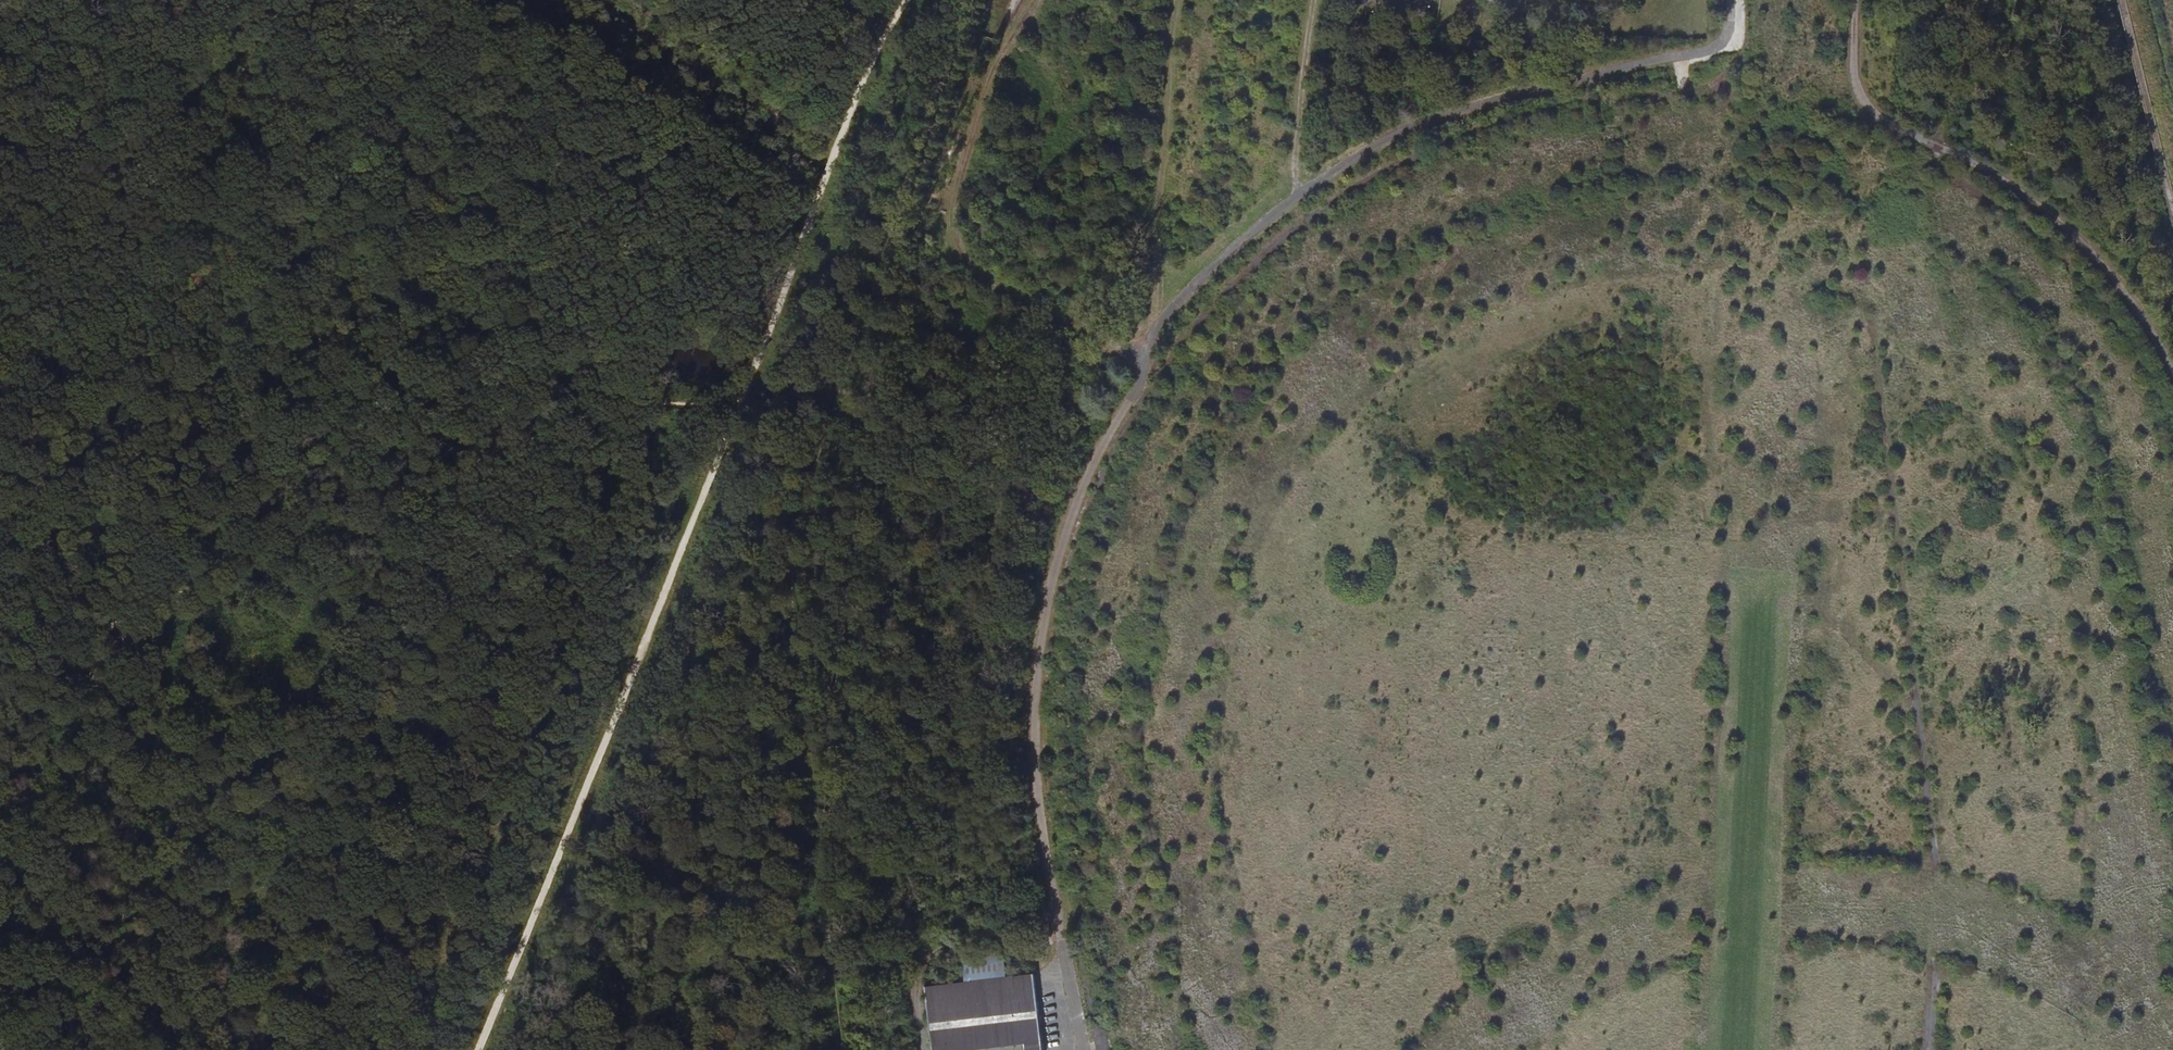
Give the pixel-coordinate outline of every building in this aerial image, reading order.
[(1589,58),(1584,67),(1593,72),(1598,62),(1589,58)] [(1620,83),(1628,83),(1627,74),(1619,75),(1620,83)] [(2081,203),(2074,196),(2069,202),(2076,208),(2081,203)] [(2144,260),(2151,253),(2144,246),(2137,253),(2144,260)] [(1058,469),(1054,479),(1064,483),(1068,473),(1058,469)] [(1056,509),(1050,506),(1046,513),(1053,516),(1056,509)] [(963,983),(1006,977),(1003,954),(960,959),(963,983)] [(963,983),(924,987),(931,1049),(971,1049),(1023,1044),(1023,1049),(1041,1049),(1031,974),(1006,977),(963,983)]
